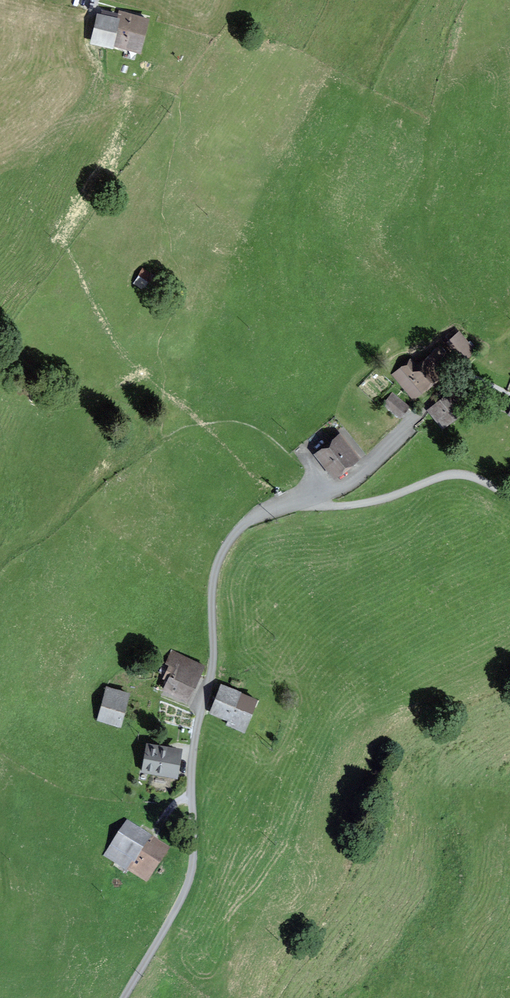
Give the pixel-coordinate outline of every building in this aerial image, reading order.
[(111,42),(136,50),(145,19),(120,12),(116,20),(111,42)] [(111,42),(116,20),(97,15),(92,38),(111,42)] [(149,291),(157,279),(143,270),(136,283),(149,291)] [(460,332),(448,342),(463,361),(475,351),(460,332)] [(411,395),(451,361),(440,348),(416,368),(410,361),(394,375),(411,395)] [(455,389),(430,410),(441,424),(467,403),(455,389)] [(382,405),(398,417),(406,406),(390,394),(382,405)] [(333,475),(355,457),(339,438),(317,456),(333,475)] [(199,675),(203,666),(172,652),(167,664),(172,666),(166,678),(170,680),(165,691),(184,699),(196,673),(199,675)] [(215,714),(228,719),(226,724),(242,730),(250,709),(249,709),(253,698),(238,692),(242,683),(230,678),(226,689),(222,687),(215,706),(217,707),(215,714)] [(118,725),(126,694),(106,689),(98,720),(118,725)] [(173,772),(176,752),(148,748),(145,768),(173,772)] [(128,825),(108,855),(127,868),(147,837),(128,825)] [(145,880),(165,849),(147,837),(127,868),(145,880)]
